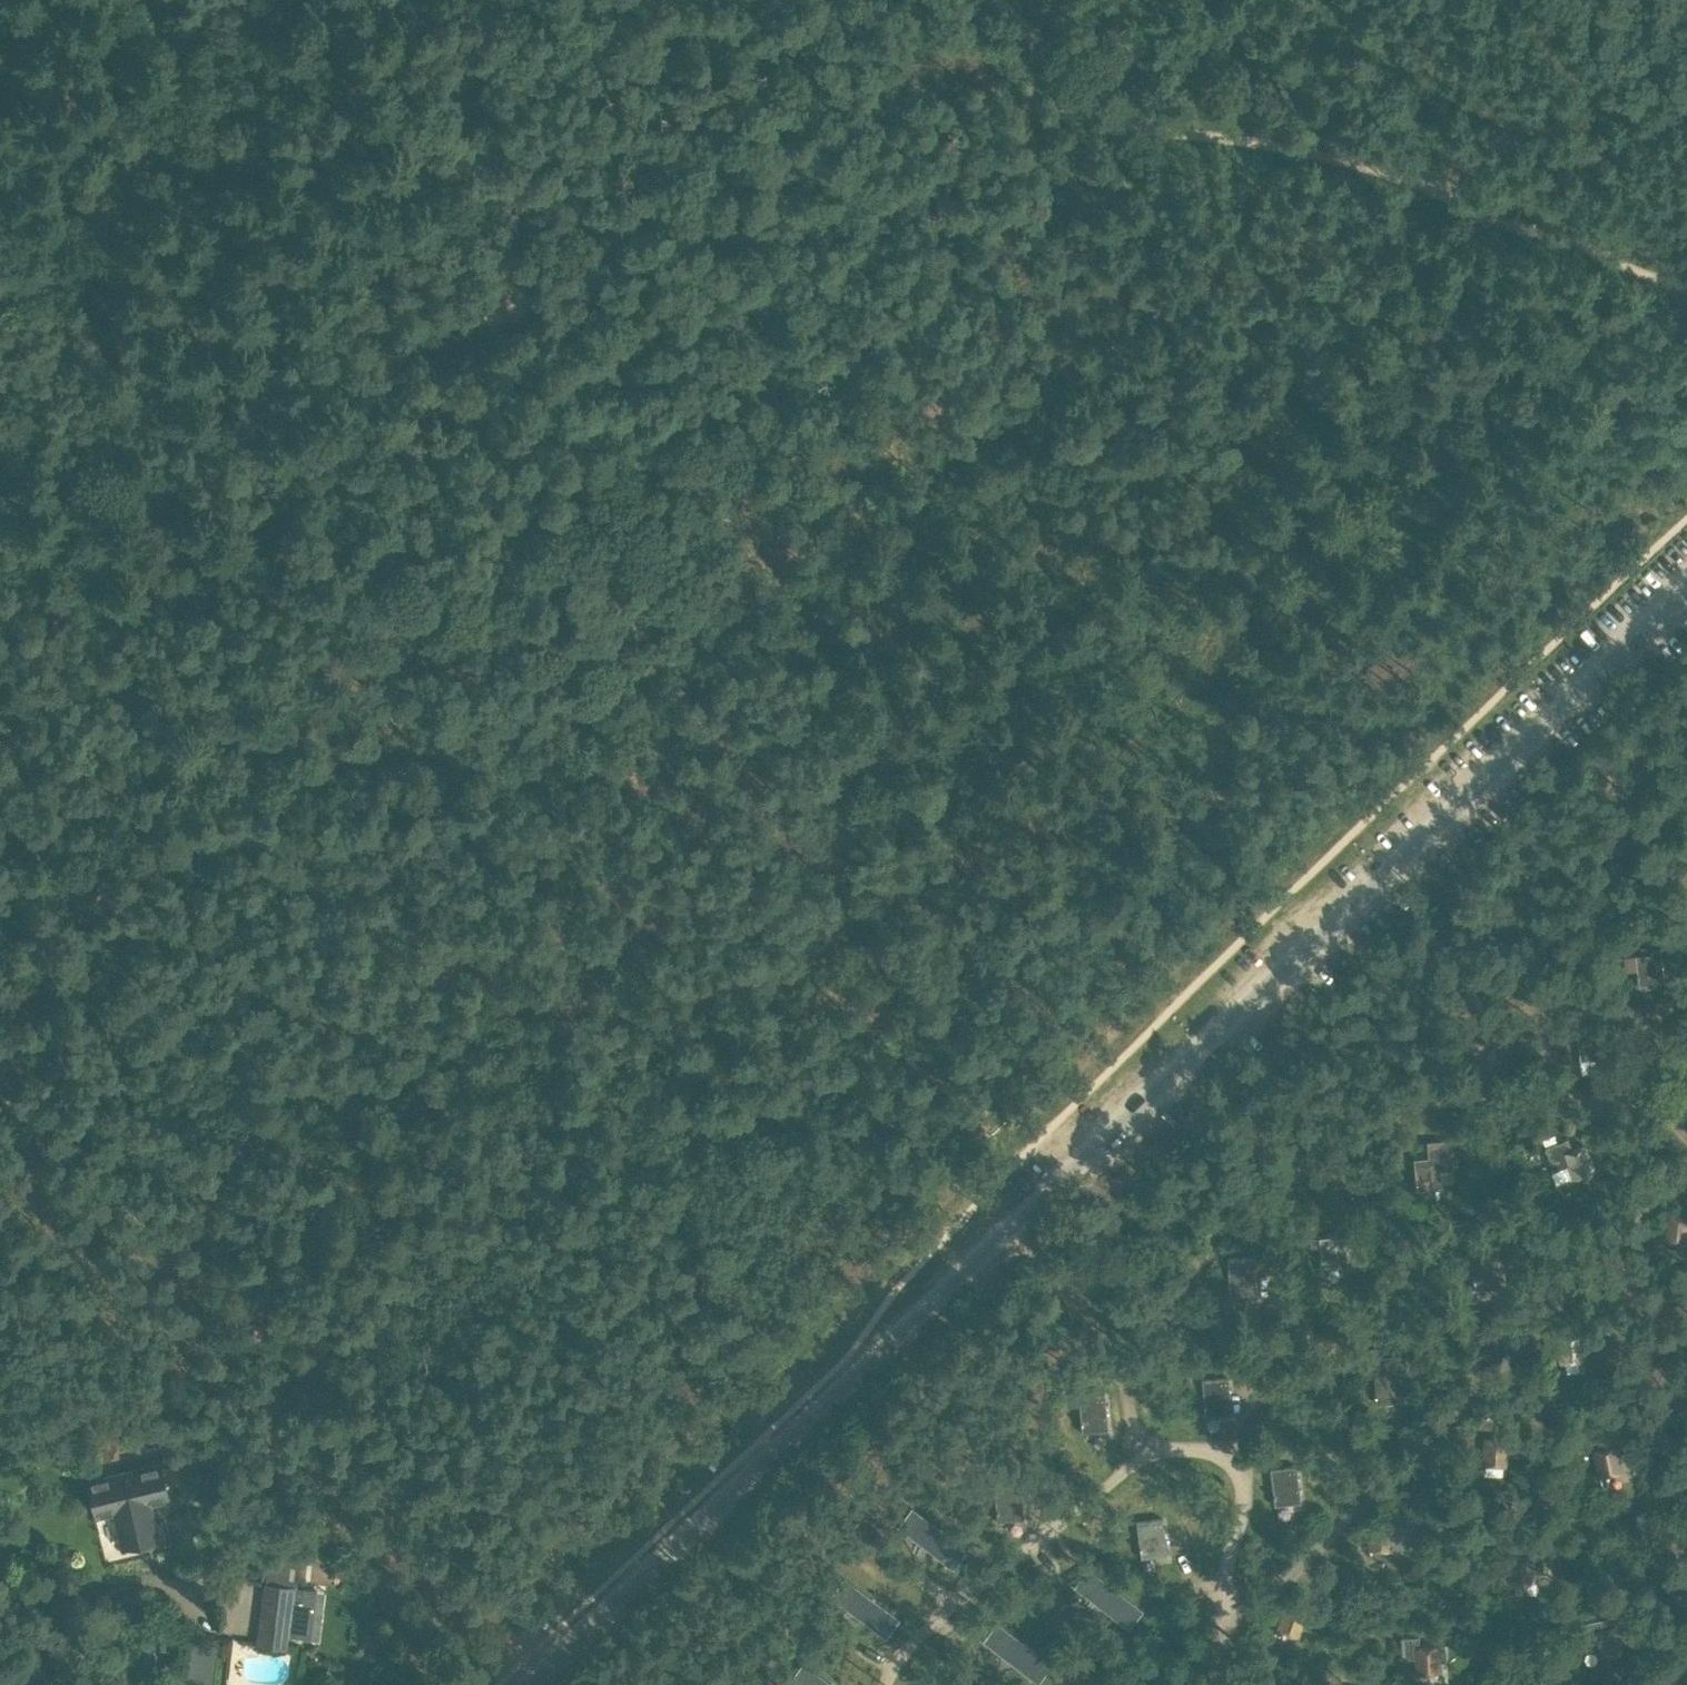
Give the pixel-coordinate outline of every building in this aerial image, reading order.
[(1652,954),(1626,956),(1627,970),(1639,969),(1640,984),(1642,987),(1655,986),(1657,982),(1665,981),(1662,949),(1652,950),(1652,954)] [(1603,1036),(1613,1036),(1612,1022),(1578,1024),(1580,1058),(1605,1057),(1603,1036)] [(1555,1134),(1543,1139),(1546,1147),(1558,1142),(1555,1134)] [(1546,1147),(1545,1147),(1554,1171),(1567,1166),(1572,1179),(1596,1170),(1585,1143),(1572,1148),(1568,1138),(1558,1142),(1546,1147)] [(1451,1149),(1451,1140),(1428,1141),(1429,1160),(1414,1161),(1416,1188),(1441,1187),(1440,1171),(1453,1170),(1452,1158),(1451,1149)] [(1462,1149),(1451,1149),(1452,1158),(1463,1158),(1462,1149)] [(1666,1239),(1686,1242),(1686,1212),(1680,1212),(1669,1210),(1666,1239)] [(1334,1236),(1317,1237),(1319,1265),(1345,1263),(1344,1244),(1353,1243),(1352,1229),(1333,1230),(1334,1236)] [(1472,1254),(1446,1256),(1448,1276),(1473,1274),(1475,1289),(1499,1287),(1496,1250),(1486,1250),(1487,1256),(1472,1257),(1472,1254)] [(1576,1333),(1557,1335),(1560,1362),(1581,1360),(1580,1356),(1598,1354),(1595,1327),(1576,1329),(1576,1333)] [(1375,1373),(1376,1404),(1399,1403),(1397,1372),(1402,1372),(1400,1352),(1366,1355),(1366,1373),(1375,1373)] [(1484,1438),(1482,1463),(1505,1465),(1506,1455),(1517,1456),(1519,1433),(1505,1432),(1504,1440),(1484,1438)] [(1595,1450),(1600,1476),(1622,1472),(1618,1453),(1625,1451),(1623,1439),(1614,1441),(1615,1446),(1595,1450)] [(159,1538),(151,1503),(169,1499),(161,1463),(89,1481),(97,1516),(115,1512),(121,1540),(139,1535),(141,1543),(159,1538)] [(924,1517),(911,1534),(954,1566),(967,1549),(924,1517)] [(1409,1551),(1409,1530),(1413,1530),(1413,1519),(1390,1519),(1390,1524),(1370,1523),(1369,1548),(1390,1548),(1390,1551),(1409,1551)] [(1532,1572),(1544,1571),(1539,1548),(1525,1550),(1525,1554),(1504,1557),(1508,1582),(1533,1580),(1532,1572)] [(1101,1579),(1087,1597),(1129,1630),(1143,1612),(1101,1579)] [(287,1649),(294,1586),(266,1582),(258,1645),(287,1649)] [(857,1586),(844,1604),(887,1636),(900,1618),(857,1586)] [(1316,1606),(1305,1603),(1303,1609),(1283,1603),(1275,1627),(1298,1635),(1302,1624),(1310,1627),(1316,1606)] [(1612,1617),(1576,1624),(1580,1644),(1594,1641),(1597,1656),(1622,1652),(1617,1625),(1613,1625),(1612,1617)] [(1010,1631),(996,1648),(1038,1681),(1052,1663),(1010,1631)] [(1444,1634),(1435,1634),(1436,1644),(1445,1644),(1444,1634)] [(1420,1636),(1401,1637),(1402,1659),(1414,1658),(1415,1674),(1442,1672),(1441,1660),(1446,1660),(1445,1644),(1436,1644),(1420,1645),(1420,1636)] [(805,1684),(834,1684),(816,1671),(805,1684)]
